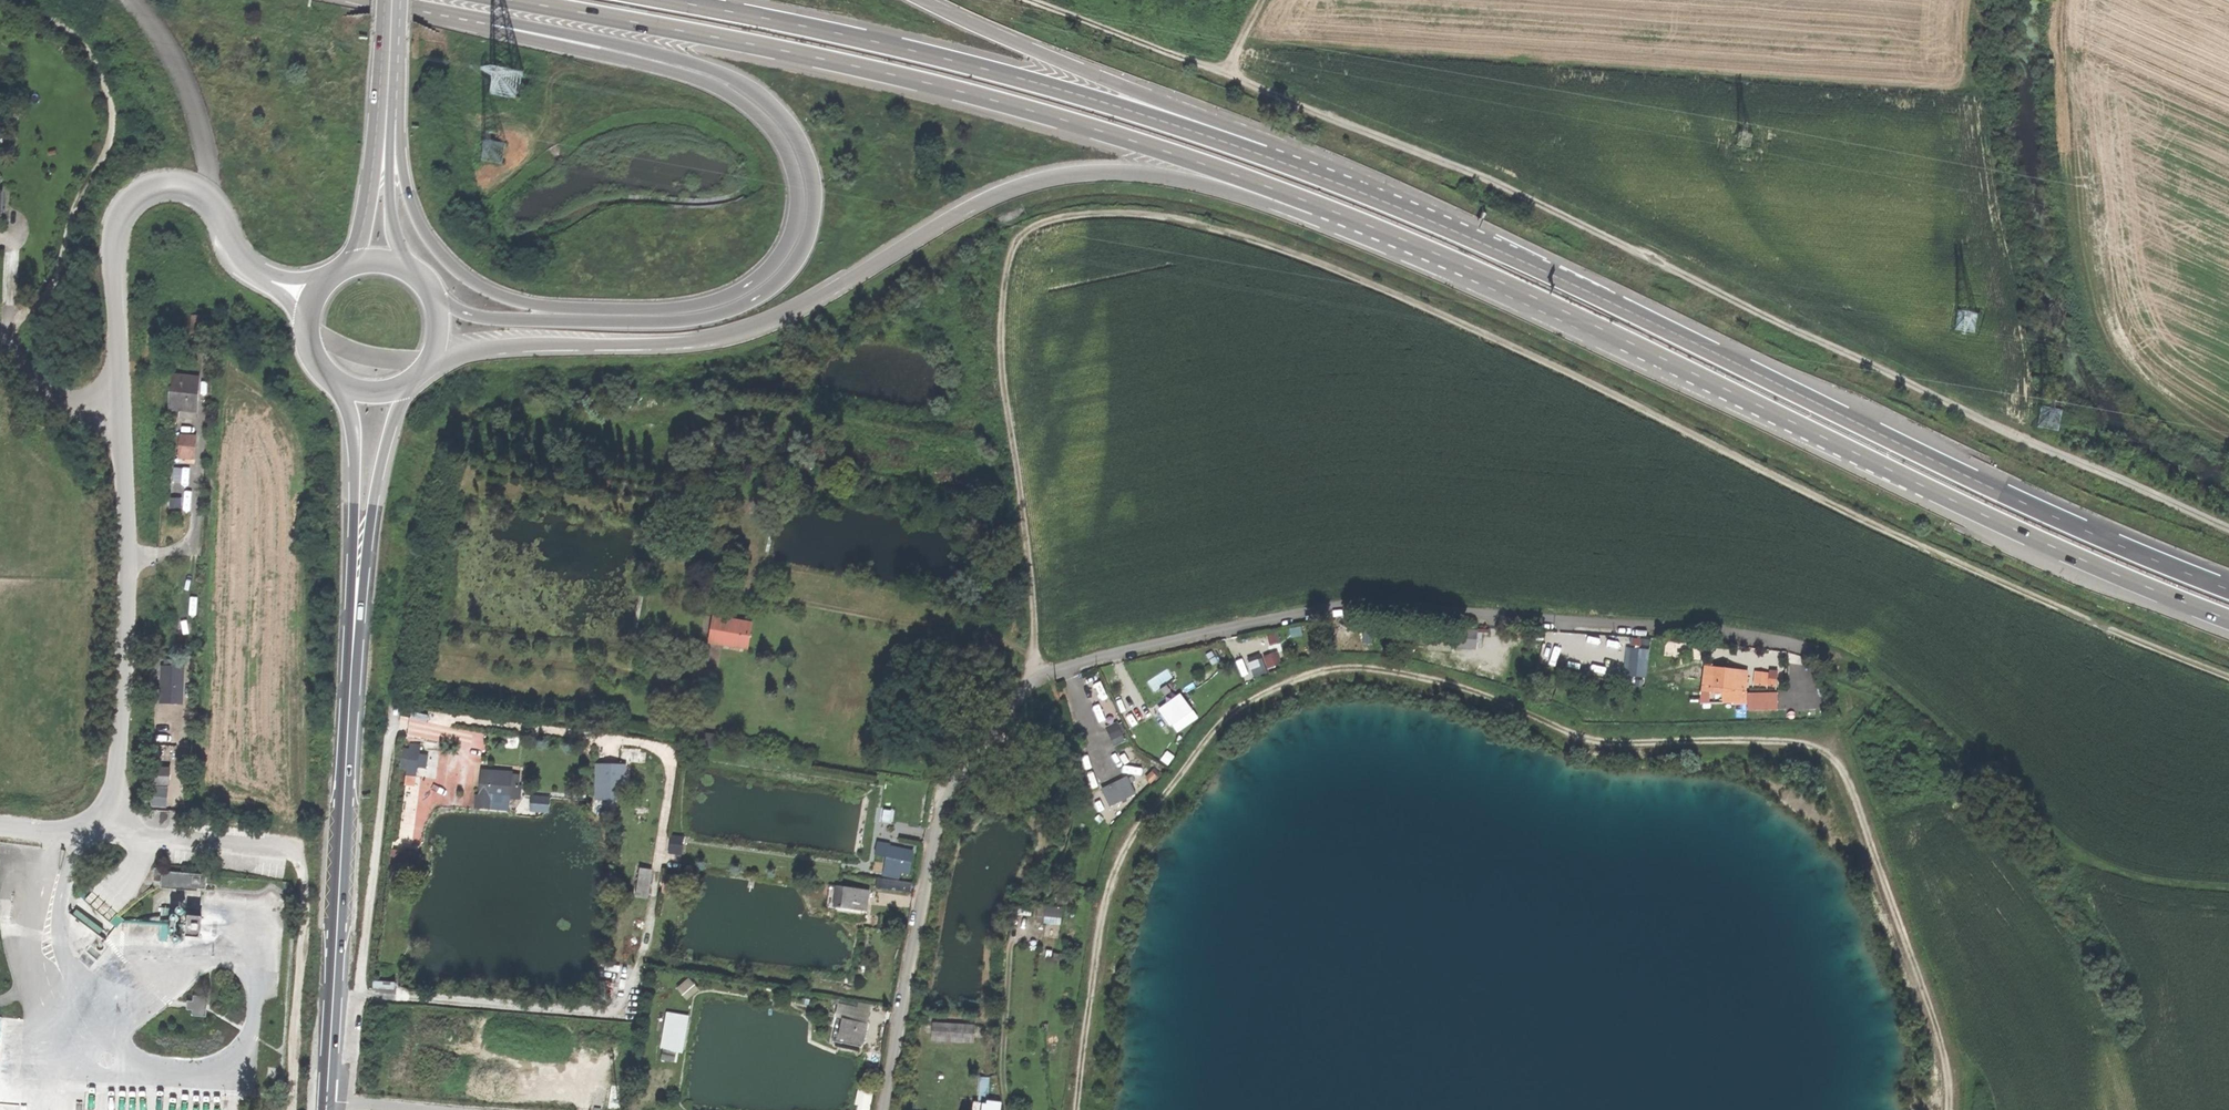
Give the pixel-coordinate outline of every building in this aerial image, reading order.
[(192,329),(204,329),(204,315),(193,315),(192,329)] [(180,409),(197,410),(199,376),(174,374),(173,386),(172,386),(172,390),(173,390),(172,408),(180,409)] [(180,457),(195,458),(198,435),(181,434),(180,457)] [(710,644),(747,651),(751,626),(715,620),(710,644)] [(1265,635),(1269,645),(1280,640),(1276,631),(1265,635)] [(1475,648),(1476,632),(1456,631),(1456,647),(1475,648)] [(1647,650),(1630,649),(1628,674),(1645,676),(1647,650)] [(1266,669),(1279,664),(1274,650),(1261,655),(1266,669)] [(1260,656),(1246,661),(1253,679),(1266,674),(1260,656)] [(164,666),(161,666),(160,700),(183,701),(184,667),(178,667),(164,666)] [(1734,686),(1745,687),(1746,679),(1746,675),(1747,671),(1727,669),(1723,669),(1704,666),(1702,690),(1727,689),(1727,686),(1734,686)] [(1767,675),(1757,674),(1756,682),(1766,683),(1767,675)] [(1733,692),(1722,693),(1723,700),(1747,700),(1745,691),(1735,691),(1733,692)] [(1164,714),(1178,731),(1197,716),(1183,699),(1164,714)] [(1113,745),(1124,739),(1114,721),(1103,728),(1113,745)] [(699,747),(717,750),(719,738),(701,735),(699,747)] [(428,754),(418,752),(420,744),(403,741),(398,766),(407,768),(404,784),(413,786),(417,766),(424,768),(428,754)] [(597,799),(619,800),(619,768),(598,768),(597,799)] [(169,771),(154,770),(154,784),(168,784),(168,777),(169,771)] [(1124,774),(1098,788),(1108,807),(1134,793),(1124,774)] [(482,800),(517,802),(519,799),(520,790),(518,789),(519,778),(483,775),(482,800)] [(167,789),(154,788),(153,806),(166,807),(167,789)] [(528,811),(549,811),(549,794),(528,794),(528,811)] [(669,857),(682,858),(684,839),(672,838),(669,857)] [(898,872),(908,874),(911,860),(901,858),(898,872)] [(630,894),(644,897),(650,869),(636,866),(630,894)] [(154,882),(162,882),(163,873),(164,869),(155,869),(154,882)] [(207,877),(163,873),(162,882),(162,888),(198,892),(199,889),(206,890),(207,877)] [(910,892),(911,882),(876,876),(875,887),(910,892)] [(838,908),(867,912),(870,893),(843,889),(843,890),(840,890),(838,908)] [(1060,920),(1061,906),(1037,905),(1036,919),(1060,920)] [(202,917),(189,916),(188,937),(201,938),(202,917)] [(684,999),(696,989),(687,977),(674,986),(684,999)] [(192,1016),(206,1017),(208,997),(194,996),(193,1002),(188,1002),(187,1010),(192,1010),(192,1016)] [(855,1038),(874,1042),(878,1023),(850,1017),(845,1040),(854,1042),(855,1038)] [(984,1020),(939,1021),(940,1041),(984,1039),(984,1020)] [(978,1076),(977,1097),(988,1097),(988,1076),(978,1076)] [(1002,1103),(990,1102),(991,1099),(987,1099),(986,1106),(979,1105),(978,1109),(1001,1109),(1002,1103)]
